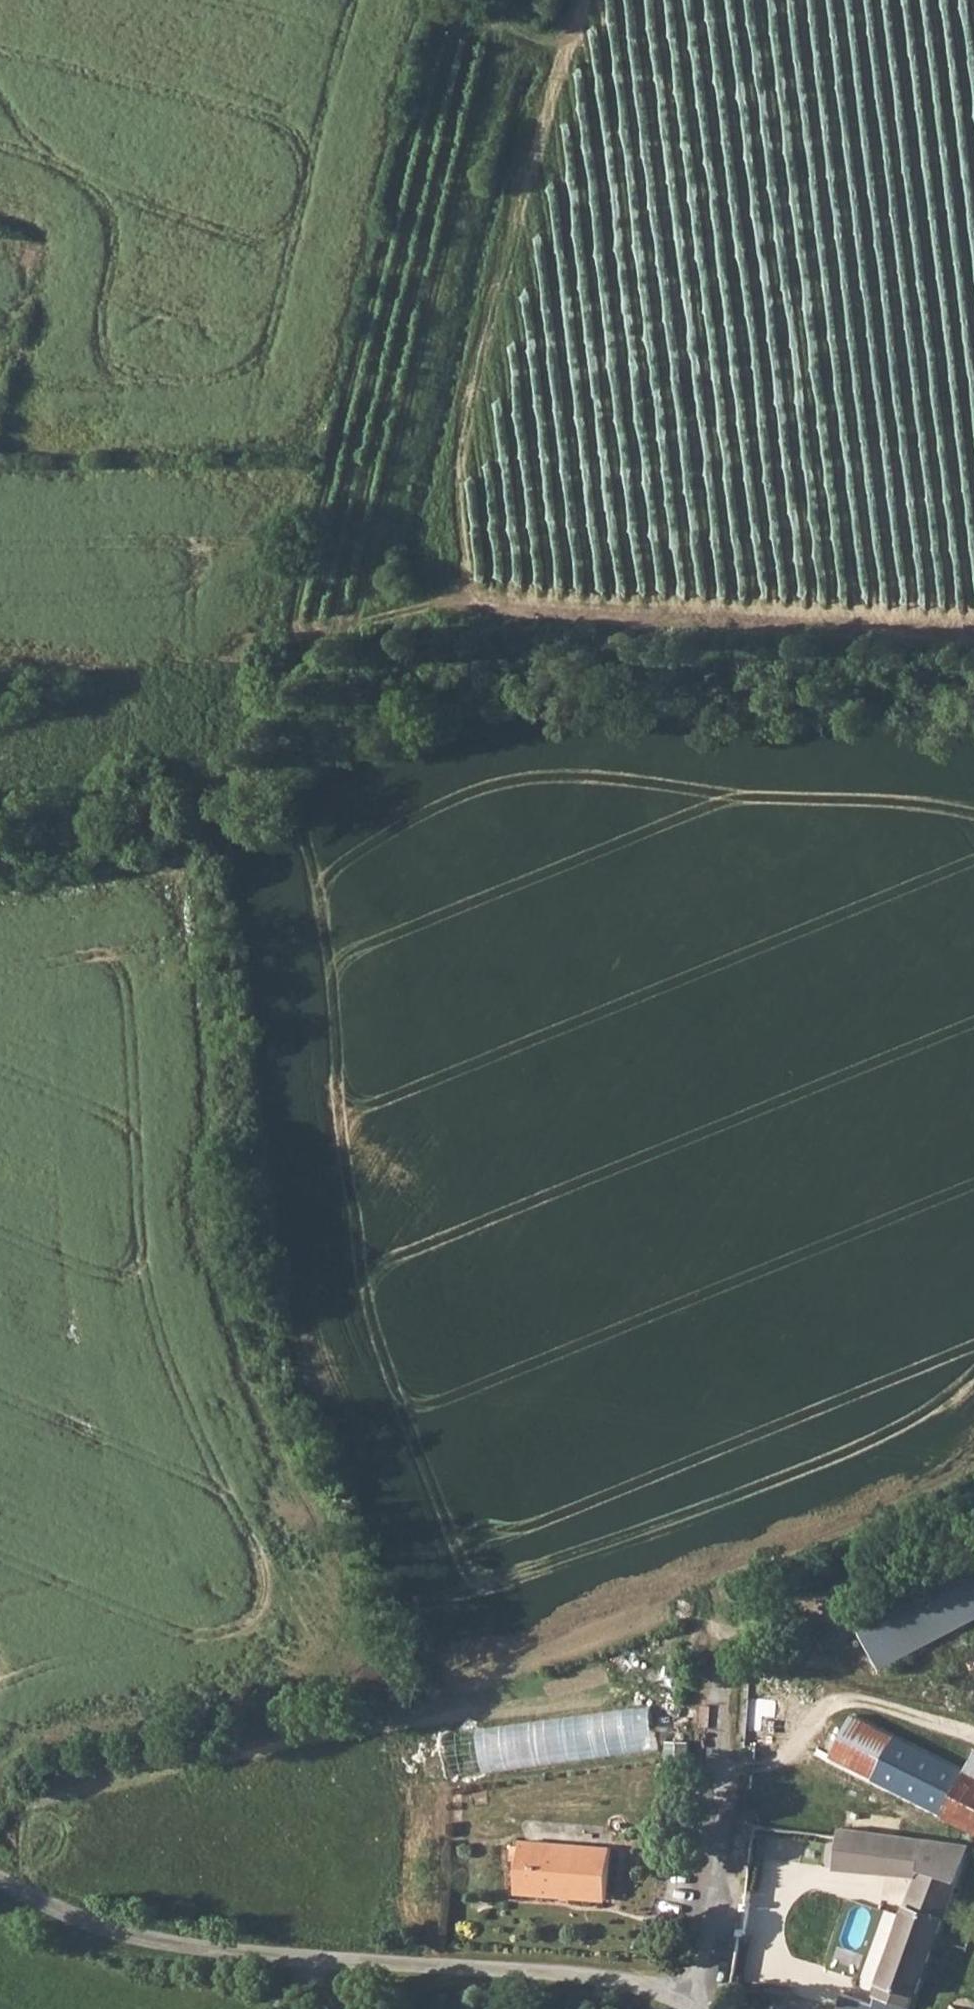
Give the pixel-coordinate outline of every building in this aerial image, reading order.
[(973,1623),(973,1570),(862,1623),(882,1666),(973,1623)] [(449,1775),(670,1751),(668,1729),(656,1730),(654,1707),(444,1730),(449,1775)] [(923,1749),(900,1791),(945,1815),(947,1814),(968,1773),(923,1749)] [(745,1823),(744,1839),(754,1840),(753,1856),(745,1855),(741,1861),(739,1867),(743,1872),(751,1874),(754,1856),(918,1877),(878,1994),(888,1997),(883,2006),(846,1993),(840,2008),(873,2008),(874,2008),(909,2008),(913,1997),(917,1992),(943,1920),(947,1920),(969,1857),(972,1846),(843,1829),(842,1835),(745,1823)] [(521,1841),(519,1892),(609,1899),(612,1850),(521,1841)]
